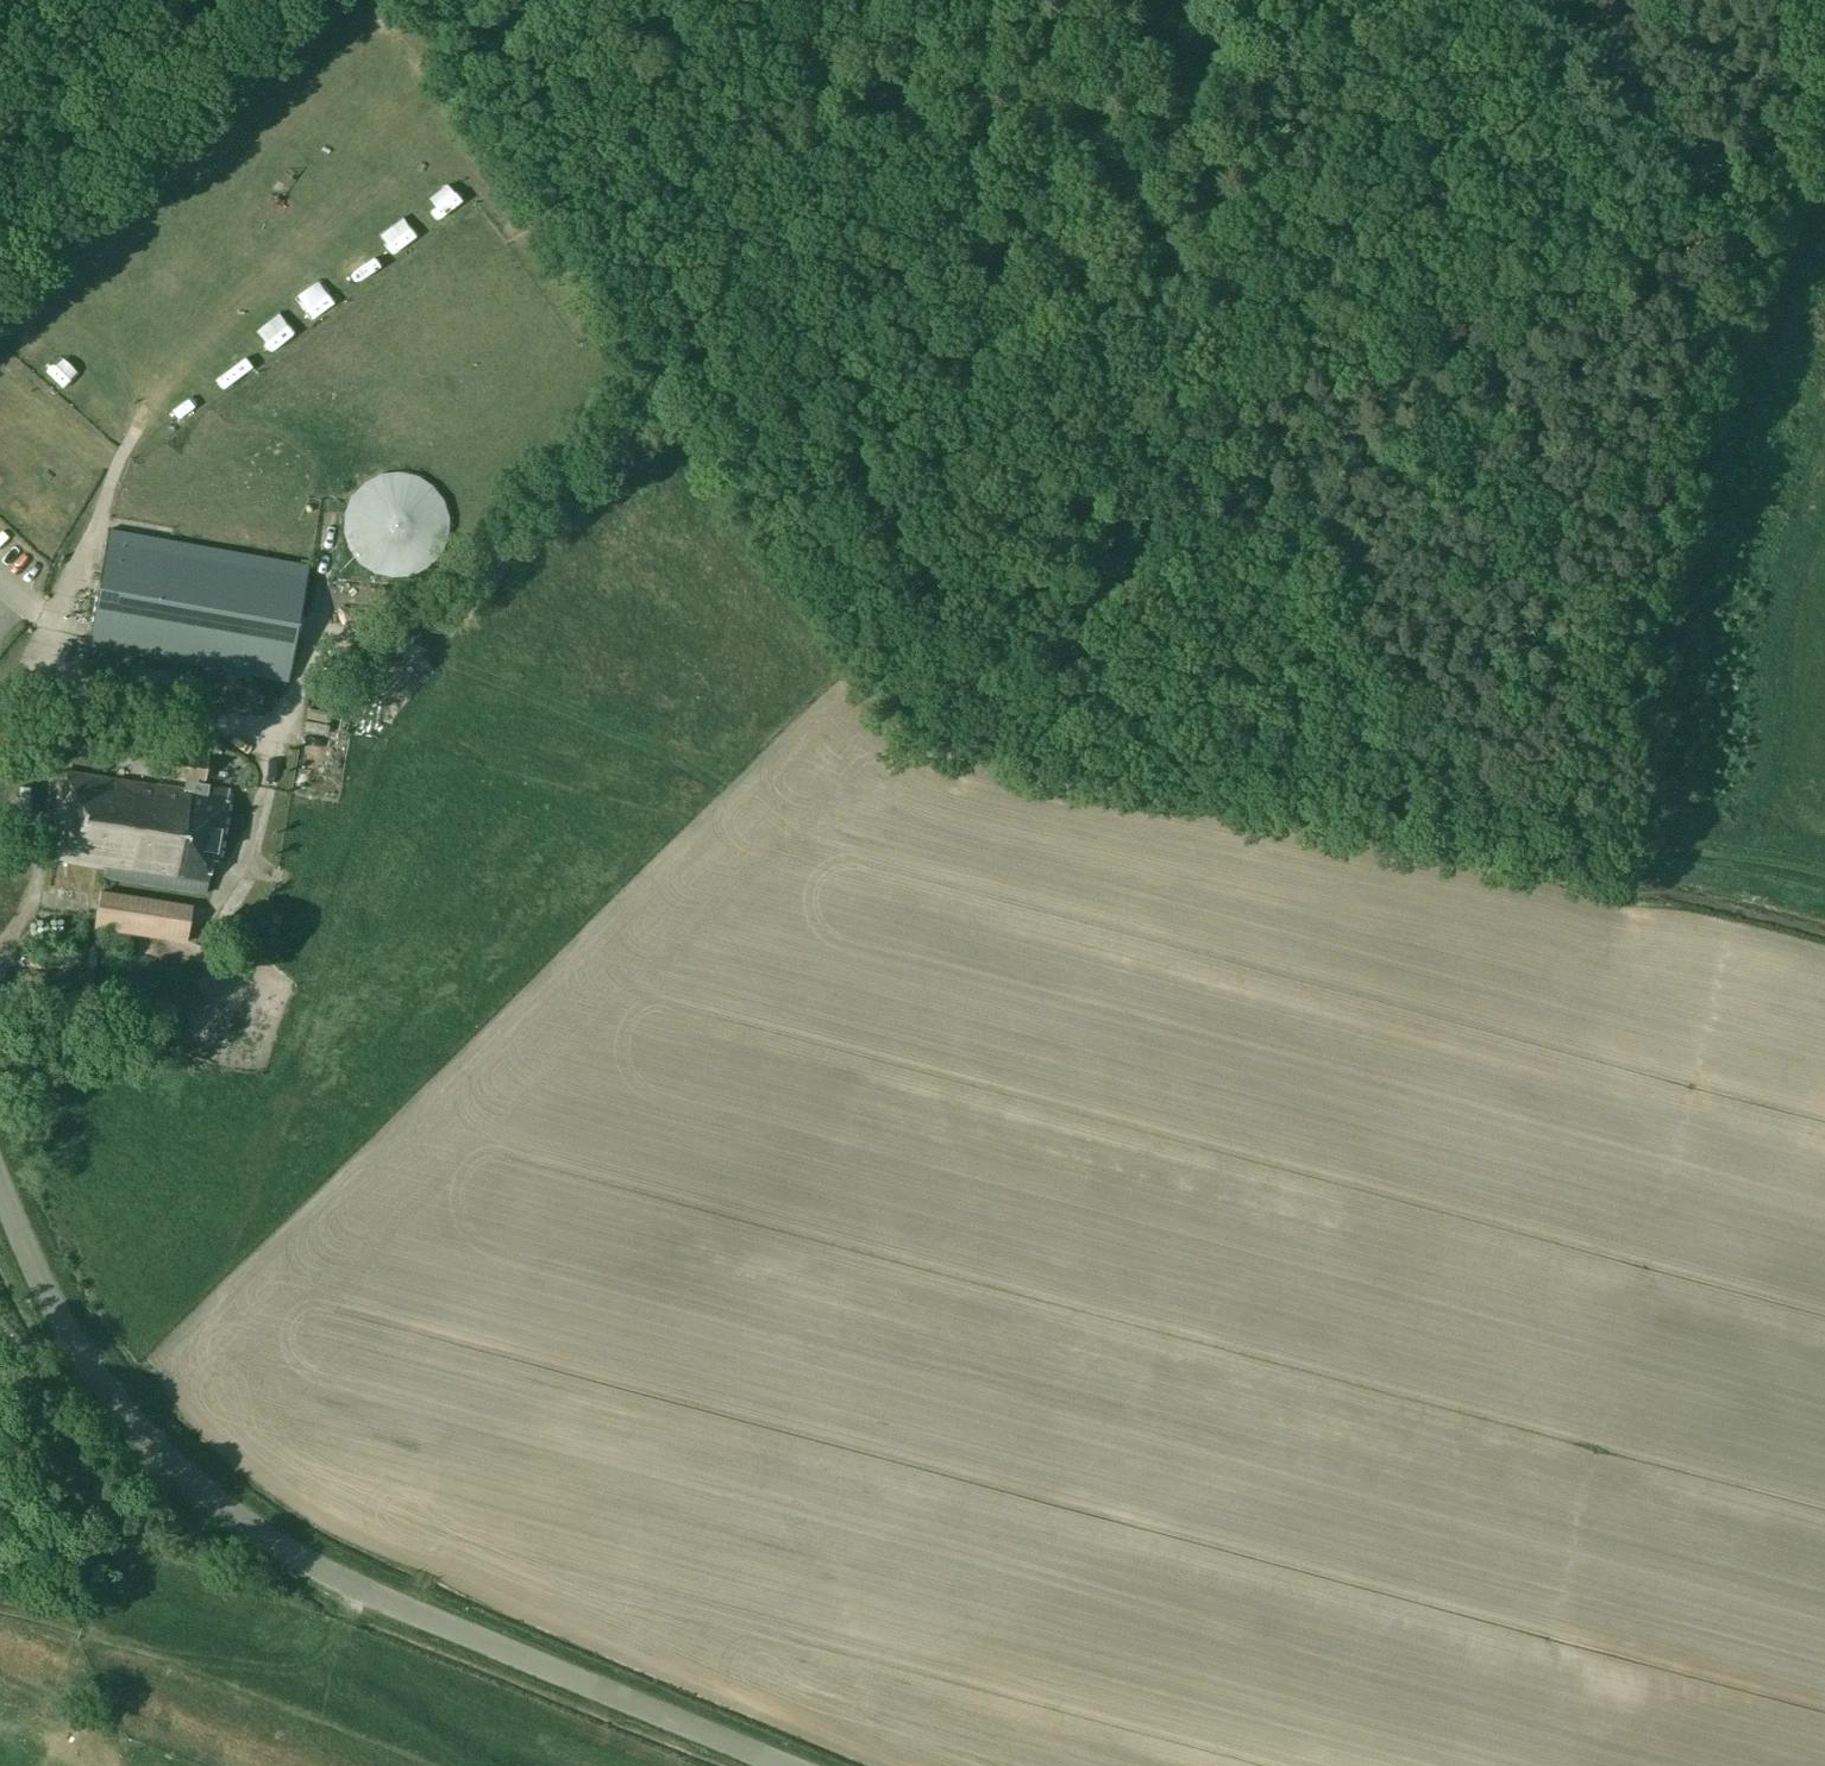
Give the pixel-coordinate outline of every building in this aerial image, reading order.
[(361,250),(375,270),(388,262),(373,241),(361,250)] [(323,277),(309,293),(325,308),(340,291),(323,277)] [(301,329),(324,313),(308,292),(286,308),(301,329)] [(261,328),(242,342),(250,354),(269,340),(261,328)] [(395,536),(396,528),(354,526),(352,565),(407,568),(409,537),(395,536)] [(110,527),(89,644),(291,681),(313,564),(110,527)] [(314,580),(326,581),(328,561),(316,559),(314,580)] [(135,665),(130,694),(196,705),(201,676),(135,665)] [(207,892),(212,857),(220,858),(231,786),(197,781),(198,776),(206,777),(209,756),(169,750),(166,771),(189,775),(188,787),(64,768),(50,858),(105,866),(104,876),(207,892)] [(102,890),(96,927),(187,941),(193,904),(102,890)]
